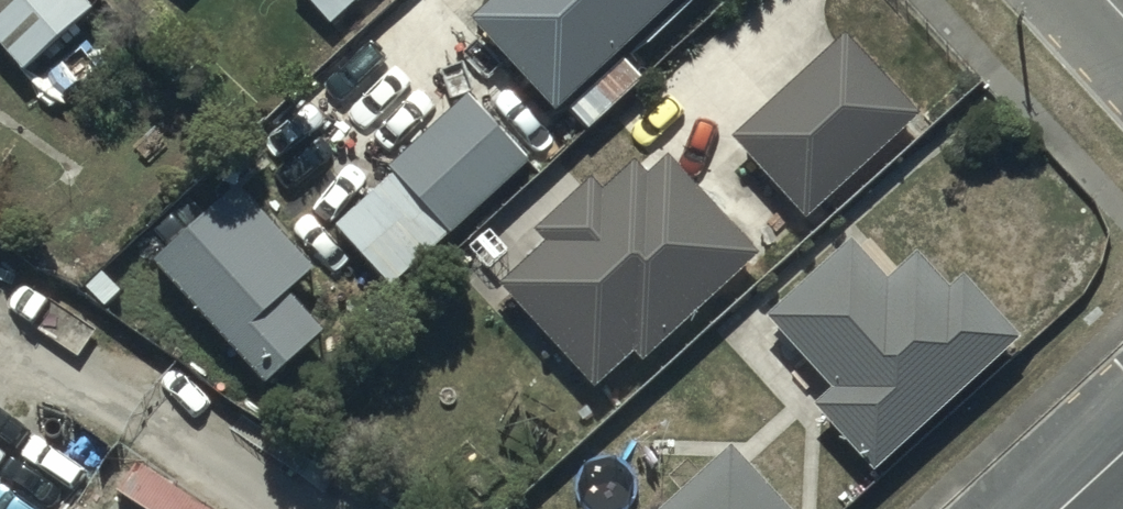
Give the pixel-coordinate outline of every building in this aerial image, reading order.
[(21,70),(91,7),(84,0),(0,0),(0,47),(21,70)] [(464,4),(548,105),(673,0),(469,0),(464,4)] [(843,27),(725,122),(799,212),(916,117),(843,27)] [(339,204),(325,215),(387,285),(529,159),(463,85),(369,169),(351,149),(338,160),(333,196),(339,204)] [(537,229),(487,272),(584,384),(630,344),(645,361),(759,262),(661,149),(640,167),(625,149),(597,173),(586,159),(523,213),(537,229)] [(231,177),(146,251),(259,380),(322,325),(287,285),(309,266),(231,177)] [(843,227),(758,303),(826,379),(809,394),(870,463),(1017,333),(956,265),(942,277),(911,242),(881,269),(843,227)] [(643,508),(784,508),(717,439),(643,508)]
